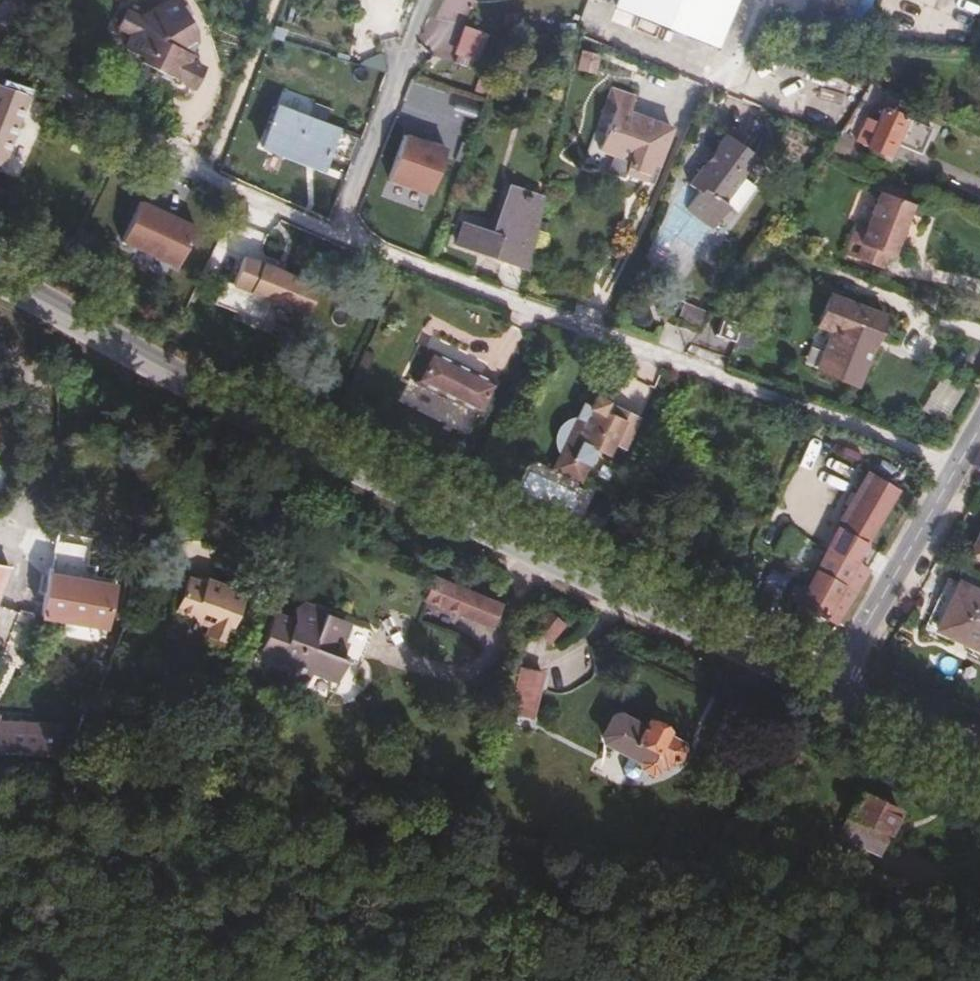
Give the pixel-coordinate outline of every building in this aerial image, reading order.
[(182,64),(176,61),(179,54),(189,33),(170,0),(165,0),(132,18),(118,12),(111,27),(123,35),(117,49),(135,59),(133,64),(186,91),(193,77),(192,69),(182,64)] [(730,0),(612,0),(607,12),(710,52),(730,0)] [(458,48),(477,55),(483,38),(464,32),(458,48)] [(587,74),(591,56),(575,53),(572,72),(587,74)] [(176,61),(182,64),(185,57),(179,54),(176,61)] [(25,98),(0,89),(0,168),(25,98)] [(598,114),(608,120),(611,112),(624,118),(631,104),(607,93),(598,114)] [(611,112),(608,120),(592,154),(607,160),(622,166),(618,177),(645,189),(668,137),(624,118),(611,112)] [(925,136),(879,112),(861,149),(865,151),(863,156),(882,166),(890,150),(913,161),(925,136)] [(325,158),(333,136),(275,114),(258,154),(317,176),(325,158)] [(433,194),(449,146),(404,131),(388,180),(433,194)] [(345,166),(354,144),(333,136),(325,158),(345,166)] [(679,216),(704,235),(721,212),(728,217),(747,190),(732,180),(747,160),(716,141),(705,156),(707,158),(695,173),(693,172),(679,191),(689,199),(679,216)] [(622,166),(607,160),(599,176),(615,182),(618,177),(622,166)] [(914,195),(884,184),(881,191),(868,223),(864,231),(854,254),(883,266),(889,252),(895,254),(913,204),(911,203),(914,195)] [(526,271),(541,200),(514,192),(497,238),(460,227),(453,247),(526,271)] [(123,246),(182,266),(197,220),(138,201),(123,246)] [(844,250),(854,254),(864,231),(868,223),(858,219),(844,250)] [(234,282),(241,255),(227,251),(219,278),(234,282)] [(232,285),(309,315),(322,282),(244,252),(232,285)] [(678,315),(696,322),(701,308),(684,301),(678,315)] [(875,323),(821,301),(810,330),(823,336),(809,376),(849,392),(875,323)] [(714,341),(731,348),(737,331),(720,324),(714,341)] [(477,419),(493,388),(427,357),(410,388),(477,419)] [(940,378),(925,408),(946,418),(961,388),(940,378)] [(363,384),(354,380),(348,393),(356,398),(363,384)] [(575,485),(589,454),(603,459),(608,449),(620,454),(635,421),(608,407),(607,410),(603,408),(603,406),(589,400),(584,409),(579,408),(571,423),(561,424),(552,431),(549,440),(551,449),(555,453),(548,472),(575,485)] [(862,484),(841,522),(867,536),(888,498),(862,484)] [(979,561),(979,526),(967,554),(979,561)] [(847,565),(821,551),(792,602),(831,624),(861,572),(847,565)] [(67,573),(45,569),(43,578),(110,588),(110,581),(91,576),(91,568),(69,564),(67,573)] [(930,576),(907,625),(979,660),(979,599),(930,576)] [(110,588),(43,578),(38,609),(62,616),(64,610),(85,615),(82,627),(103,631),(110,588)] [(388,590),(384,610),(412,618),(421,603),(459,617),(457,622),(464,625),(468,620),(490,630),(496,611),(423,578),(410,599),(388,590)] [(732,582),(726,578),(719,583),(715,588),(719,593),(725,595),(731,593),(734,586),(732,582)] [(237,598),(200,585),(198,589),(181,583),(169,619),(203,631),(199,640),(220,647),(237,598)] [(17,609),(0,604),(0,662),(17,609)] [(64,610),(62,616),(60,623),(82,627),(85,615),(64,610)] [(347,621),(318,612),(294,618),(284,618),(268,612),(264,626),(252,622),(239,655),(285,670),(282,678),(301,684),(303,674),(331,683),(340,658),(335,657),(347,621)] [(555,644),(564,619),(551,614),(542,639),(555,644)] [(754,624),(773,634),(777,623),(759,615),(754,624)] [(69,758),(110,644),(100,641),(75,635),(44,720),(0,718),(0,751),(69,758)] [(514,668),(505,716),(530,720),(538,674),(514,668)] [(581,729),(581,735),(605,748),(605,749),(606,750),(598,763),(600,768),(608,773),(614,771),(618,765),(625,769),(633,768),(637,759),(642,761),(646,755),(650,758),(655,755),(660,746),(660,740),(640,729),(644,723),(643,723),(644,720),(644,716),(631,709),(628,711),(626,713),(625,713),(620,723),(600,712),(596,709),(591,712),(581,729)] [(894,820),(852,802),(834,845),(874,863),(894,820)]
